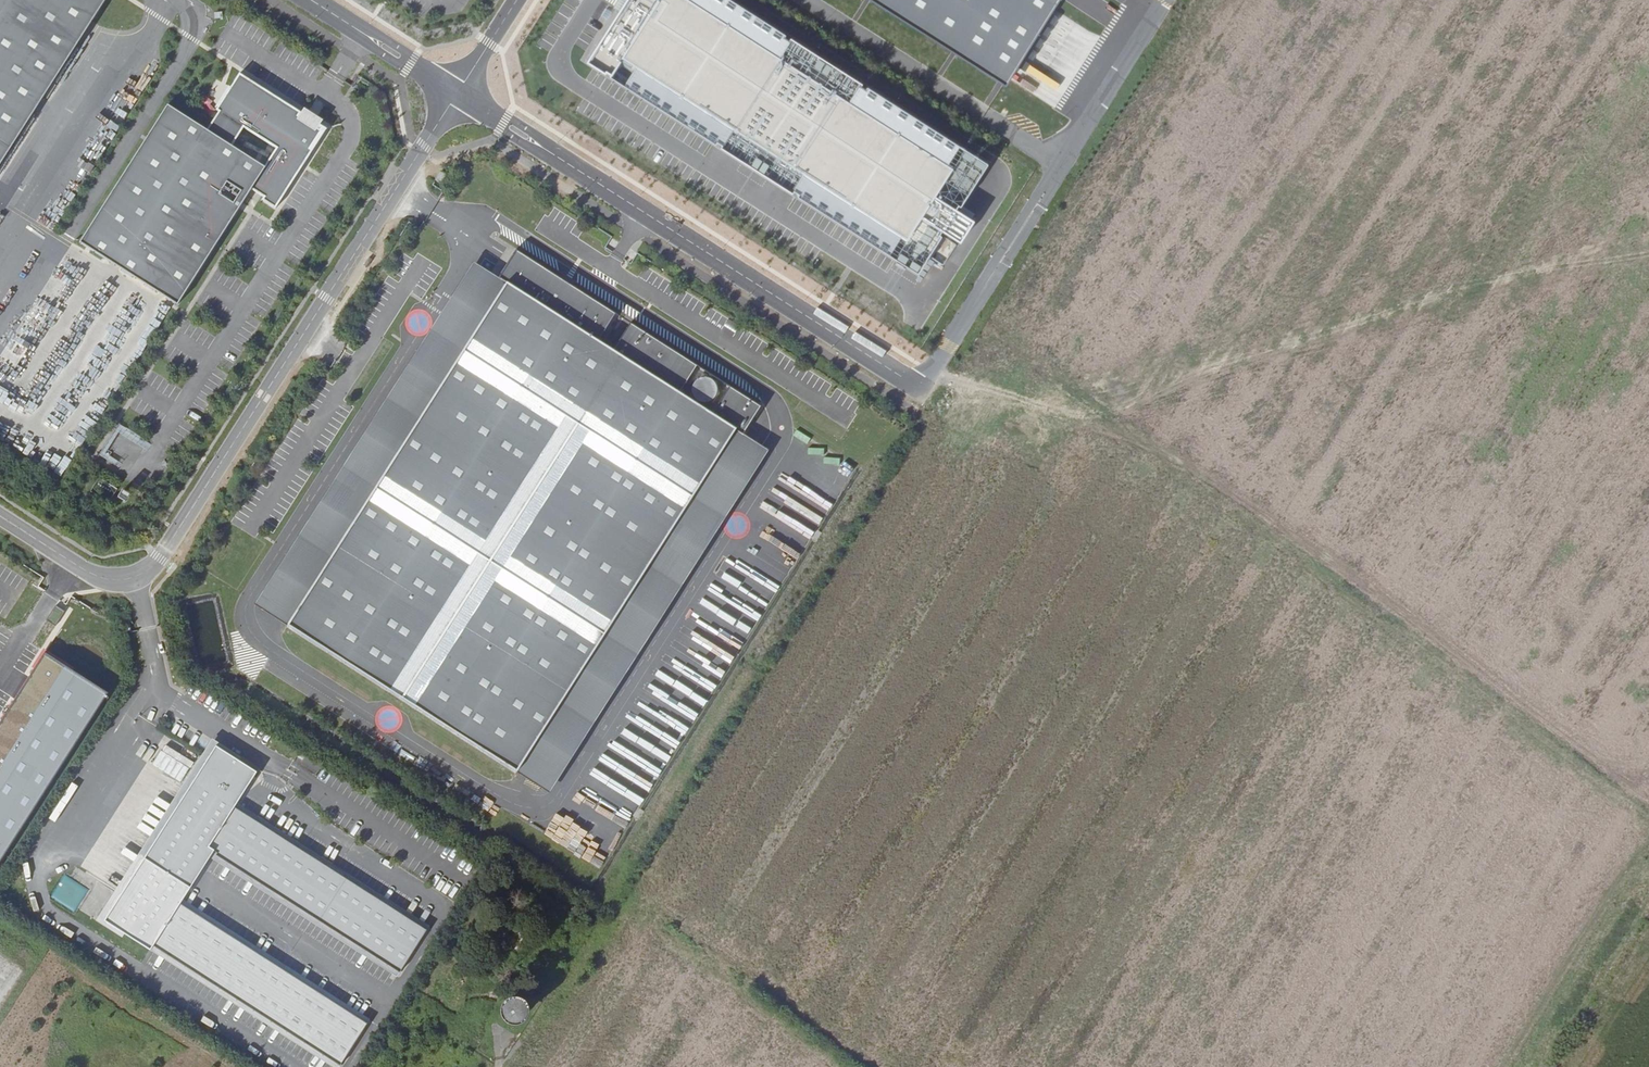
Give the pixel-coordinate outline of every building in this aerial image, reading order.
[(107,0),(0,0),(0,167),(107,0)] [(738,0),(630,0),(590,61),(920,274),(946,234),(961,243),(977,217),(961,207),(989,163),(738,0)] [(1009,92),(1067,0),(862,0),(1009,92)] [(313,150),(311,149),(322,131),(299,116),(301,112),(240,74),(217,110),(219,112),(208,130),(169,105),(82,242),(179,304),(252,189),(264,197),(263,199),(276,208),(313,150)] [(743,435),(761,407),(630,323),(613,350),(598,341),(616,313),(571,285),(567,290),(558,284),(561,279),(516,250),(498,277),(507,282),(287,626),(516,772),(735,430),(743,435)] [(474,261),(254,605),(287,626),(507,282),(498,277),(474,261)] [(567,290),(571,285),(561,279),(558,284),(567,290)] [(860,318),(862,319),(862,324),(874,324),(875,311),(860,310),(860,318)] [(516,772),(548,792),(767,450),(743,435),(735,430),(516,772)] [(45,653),(0,723),(0,860),(107,693),(45,653)] [(216,747),(238,761),(240,758),(214,742),(99,922),(122,937),(124,934),(104,921),(216,747)] [(238,761),(216,747),(104,921),(124,934),(150,951),(153,946),(340,1066),(367,1023),(180,904),(183,900),(210,857),(214,851),(216,853),(214,855),(399,973),(426,930),(233,807),(236,803),(256,772),(238,761)] [(233,807),(426,930),(429,926),(236,803),(233,807)] [(210,857),(397,976),(399,973),(214,855),(216,853),(214,851),(210,857)] [(51,898),(75,913),(89,890),(65,875),(51,898)] [(180,904),(367,1023),(370,1019),(183,900),(180,904)] [(150,951),(332,1066),(339,1066),(340,1066),(153,946),(150,951)] [(508,1000),(510,1023),(533,1020),(531,998),(508,1000)]
